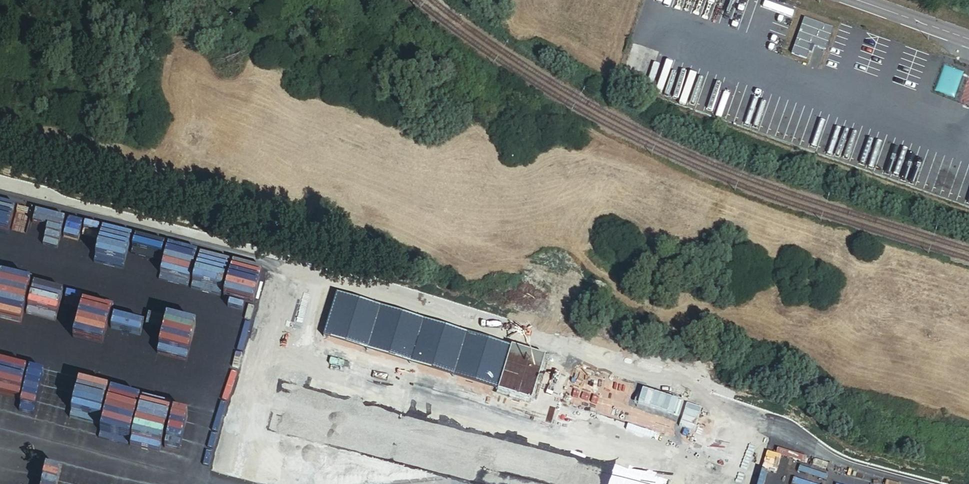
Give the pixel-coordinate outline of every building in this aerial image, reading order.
[(832,28),(804,17),(791,53),(807,58),(812,43),(825,48),(832,28)] [(497,394),(498,389),(510,351),(338,293),(324,335),(497,394)] [(511,347),(510,351),(498,389),(532,401),(546,359),(511,347)]
